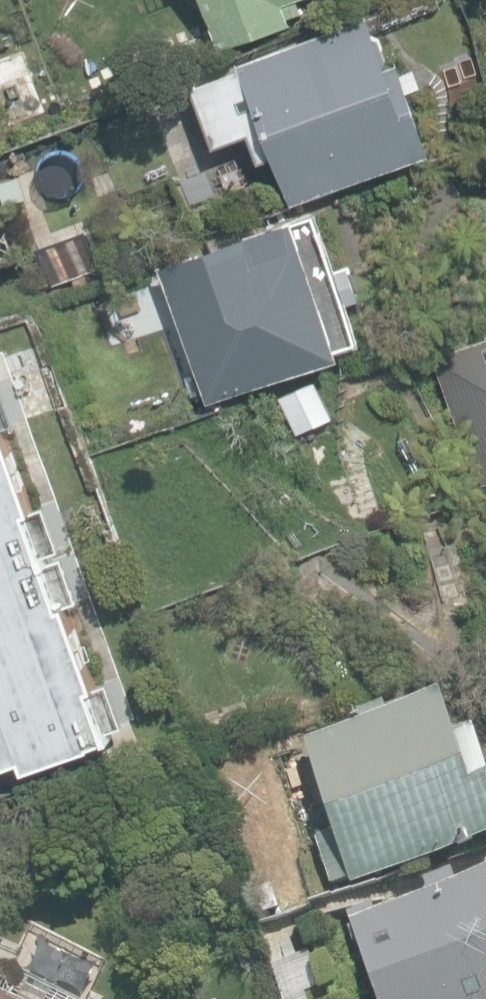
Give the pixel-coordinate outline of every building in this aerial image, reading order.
[(225,49),(298,25),(296,18),(309,14),(304,0),(213,0),(225,49)] [(300,206),(446,155),(410,62),(401,66),(379,16),(248,64),(251,70),(201,88),(225,148),(259,136),(271,163),(283,158),(300,206)] [(216,404),(359,358),(356,348),(373,343),(358,304),(369,301),(357,267),(345,270),(325,212),(168,265),(216,404)] [(440,358),(485,478),(485,342),(440,358)] [(21,757),(25,768),(102,741),(83,688),(93,684),(65,602),(55,606),(23,512),(32,509),(2,424),(0,425),(0,764),(21,757)] [(485,838),(485,791),(467,732),(447,739),(432,694),(383,711),(380,703),(353,712),(358,721),(298,739),(328,828),(312,834),(330,885),(348,879),(350,885),(485,838)] [(452,882),(447,869),(420,879),(424,891),(348,918),(379,998),(485,998),(485,870),(452,882)] [(82,996),(0,962),(0,998),(81,998),(82,996)]
